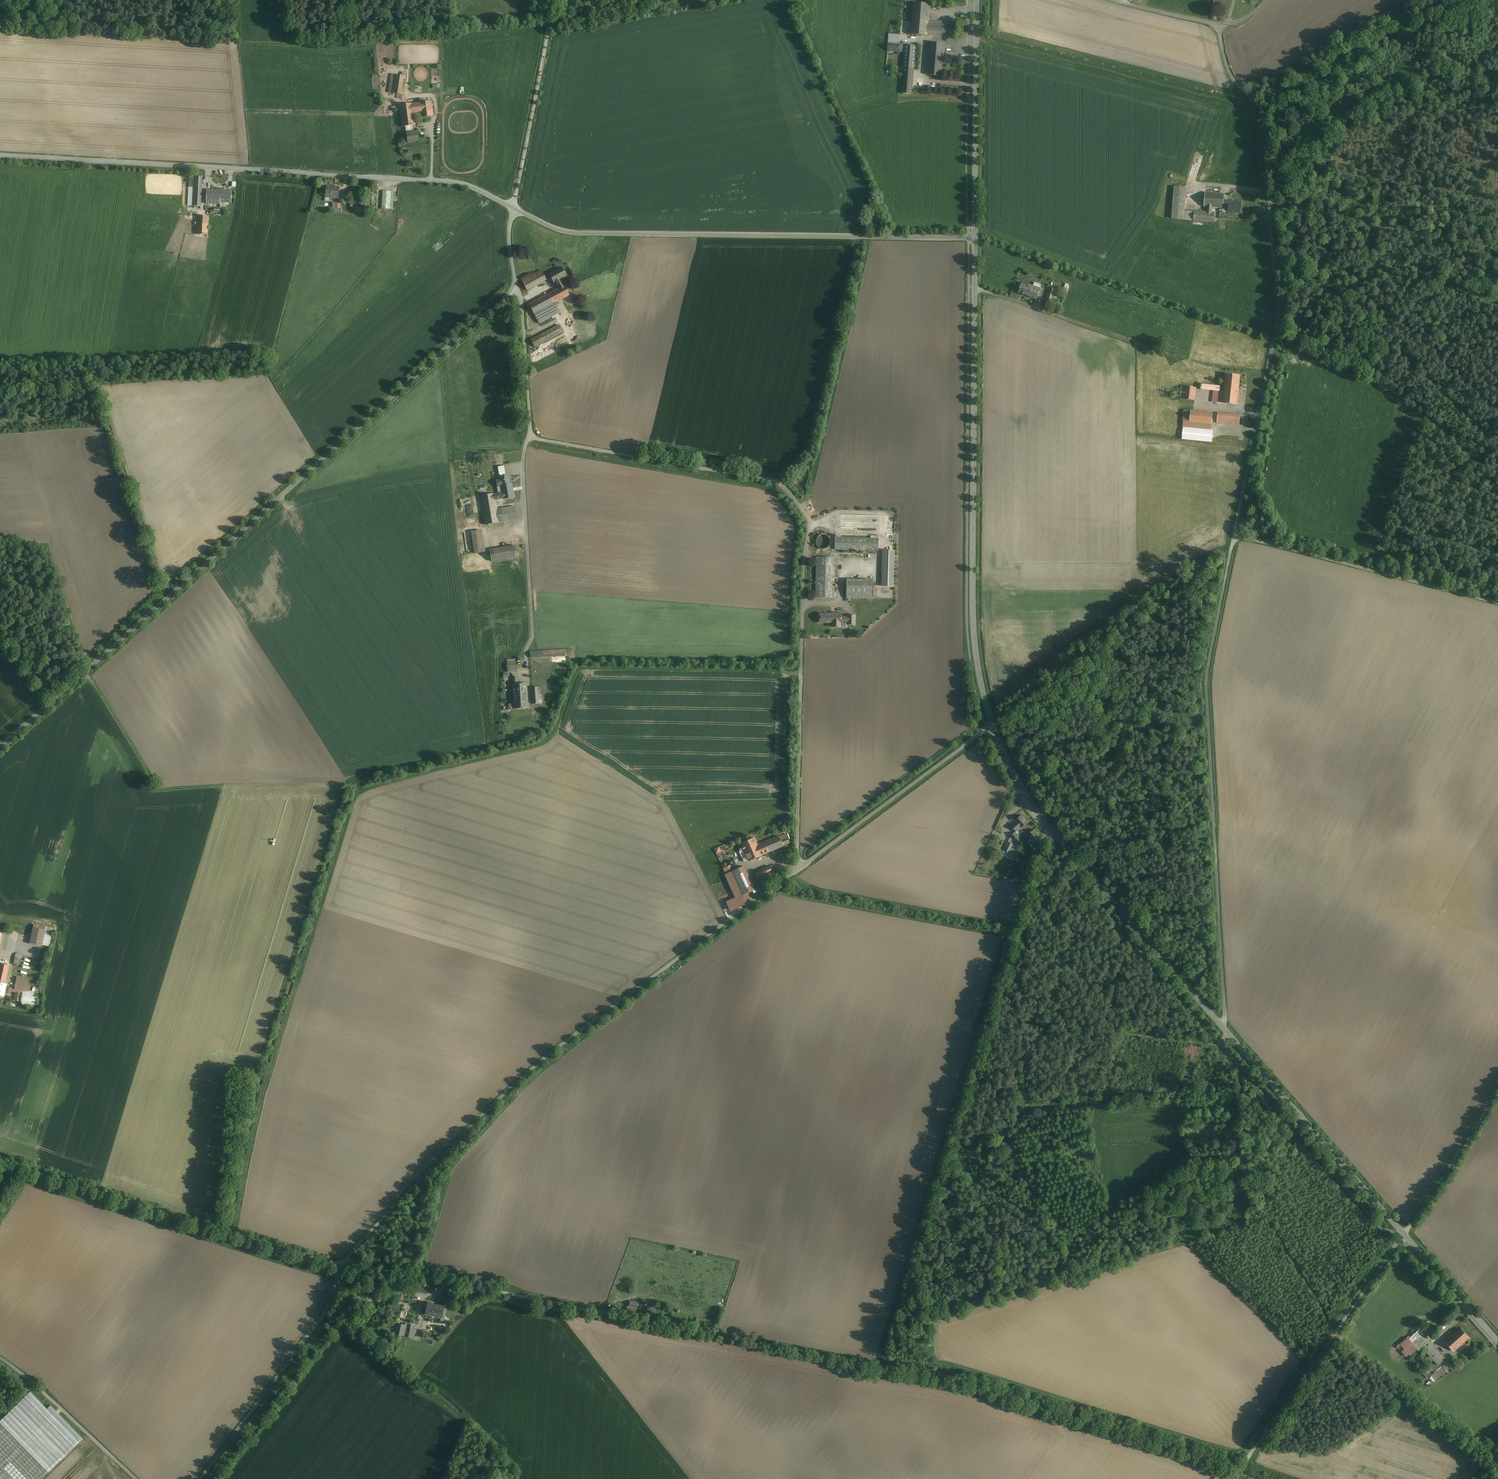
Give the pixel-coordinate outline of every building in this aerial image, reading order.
[(914,3),(912,31),(908,31),(908,35),(955,38),(956,23),(929,20),(930,4),(928,4),(929,0),(926,0),(925,4),(914,3)] [(900,44),(900,35),(889,34),(888,43),(900,44)] [(945,44),(931,42),(929,75),(941,76),(943,48),(944,48),(945,44)] [(906,45),(904,68),(913,69),(914,69),(915,46),(906,45)] [(912,85),(913,69),(904,68),(902,93),(909,94),(910,85),(912,85)] [(391,74),(388,93),(403,95),(404,91),(402,91),(404,79),(405,80),(406,76),(391,74)] [(431,101),(396,106),(396,110),(400,110),(403,127),(406,126),(411,126),(415,125),(414,114),(421,113),(421,118),(433,116),(431,101)] [(411,126),(406,126),(408,143),(419,141),(418,132),(412,133),(411,126)] [(202,177),(190,176),(188,206),(200,206),(202,177)] [(338,188),(327,187),(327,192),(321,192),(321,198),(325,198),(325,201),(329,201),(329,199),(338,199),(338,195),(337,195),(338,188)] [(1185,212),(1186,188),(1173,187),(1171,219),(1184,220),(1185,212)] [(221,191),(207,190),(207,203),(220,204),(220,202),(221,191)] [(231,191),(221,191),(220,202),(231,202),(231,191)] [(391,191),(383,191),(382,209),(390,209),(391,191)] [(1204,207),(1206,208),(1212,208),(1222,209),(1223,200),(1224,194),(1205,193),(1204,207)] [(1241,202),(1223,200),(1222,209),(1222,212),(1240,214),(1241,202)] [(340,203),(333,203),(332,209),(330,209),(330,212),(339,213),(340,203)] [(1193,212),(1193,221),(1214,222),(1215,213),(1211,213),(1212,208),(1206,208),(1206,212),(1194,211),(1193,212)] [(1193,212),(1185,212),(1184,220),(1193,221),(1193,212)] [(209,216),(198,216),(197,234),(208,235),(209,216)] [(561,267),(557,270),(554,272),(554,271),(550,273),(555,283),(555,282),(559,288),(564,286),(560,280),(566,276),(561,267)] [(541,270),(522,281),(527,290),(546,279),(541,270)] [(1018,292),(1031,297),(1034,287),(1033,287),(1028,285),(1028,286),(1022,284),(1018,292)] [(559,288),(529,304),(537,318),(546,313),(544,309),(555,303),(560,312),(570,307),(565,298),(569,295),(564,285),(564,286),(559,288)] [(1040,289),(1034,287),(1031,297),(1036,299),(1040,289)] [(1055,294),(1049,292),(1045,301),(1052,303),(1055,294)] [(559,325),(531,340),(534,347),(563,332),(559,325)] [(1227,373),(1225,388),(1240,390),(1242,374),(1227,373)] [(1181,397),(1196,399),(1198,386),(1182,384),(1181,397)] [(1239,403),(1240,390),(1225,388),(1225,390),(1224,401),(1239,403)] [(1224,401),(1225,390),(1222,390),(1215,389),(1213,400),(1224,401)] [(1192,409),(1191,420),(1213,423),(1214,411),(1192,409)] [(1242,413),(1220,411),(1219,422),(1241,424),(1242,413)] [(1185,420),(1185,426),(1213,429),(1213,423),(1191,420),(1185,420)] [(1183,438),(1213,441),(1215,429),(1213,429),(1185,426),(1183,438)] [(499,480),(496,480),(497,487),(511,485),(509,475),(499,477),(499,480)] [(514,498),(512,483),(500,484),(502,492),(494,494),(495,501),(514,498)] [(494,494),(480,496),(485,525),(516,520),(514,506),(497,509),(495,501),(494,494)] [(480,530),(471,532),(475,553),(483,551),(480,530)] [(835,549),(878,550),(878,533),(871,533),(871,536),(835,536),(835,549)] [(816,539),(816,541),(816,543),(817,545),(818,547),(820,548),(822,549),(825,548),(827,548),(828,546),(830,544),(830,542),(830,539),(828,537),(827,535),(824,535),(822,535),(819,535),(818,537),(816,539)] [(515,546),(490,550),(492,561),(517,557),(515,546)] [(894,550),(882,550),(881,586),(894,586),(894,550)] [(834,598),(835,558),(815,558),(815,598),(834,598)] [(872,599),(872,579),(847,578),(846,598),(872,599)] [(841,622),(841,616),(841,611),(831,611),(831,613),(819,613),(819,624),(830,624),(830,627),(841,627),(841,622)] [(847,615),(847,616),(841,616),(841,622),(847,622),(848,622),(848,625),(855,625),(855,615),(847,615)] [(515,661),(507,662),(507,672),(515,671),(515,661)] [(518,684),(513,684),(515,707),(527,706),(526,683),(518,684)] [(1027,822),(1021,815),(1015,821),(1016,822),(1011,826),(1016,831),(1021,828),(1027,822)] [(1041,838),(1034,830),(1028,836),(1034,843),(1035,843),(1036,844),(1039,842),(1038,840),(1041,838)] [(1016,844),(1022,839),(1015,832),(1010,837),(1008,842),(1004,851),(1015,856),(1019,846),(1016,844)] [(779,836),(783,845),(789,842),(786,834),(779,836)] [(759,849),(745,855),(748,861),(773,850),(783,845),(779,836),(757,845),(759,849)] [(759,849),(757,845),(754,838),(741,843),(745,855),(759,849)] [(737,869),(733,871),(743,894),(754,889),(744,866),(739,868),(739,866),(736,867),(737,869)] [(769,866),(754,873),(757,881),(773,874),(769,866)] [(33,925),(30,943),(41,945),(45,927),(33,925)] [(52,929),(45,927),(41,945),(49,947),(52,929)] [(6,982),(9,966),(0,964),(0,981),(6,982)] [(9,987),(8,991),(16,992),(14,1000),(19,1001),(21,993),(25,994),(25,991),(29,992),(31,980),(17,977),(14,988),(9,987)] [(400,1315),(401,1308),(398,1307),(399,1304),(393,1303),(391,1314),(400,1315)] [(443,1307),(428,1303),(426,1313),(441,1316),(443,1307)] [(405,1325),(403,1335),(412,1337),(415,1325),(408,1324),(407,1326),(405,1325)] [(1459,1328),(1450,1337),(1459,1346),(1468,1338),(1459,1328)] [(1447,1357),(1426,1333),(1418,1340),(1438,1365),(1447,1357)] [(1454,1351),(1459,1346),(1450,1337),(1445,1341),(1454,1351)] [(1410,1342),(1403,1349),(1409,1356),(1416,1349),(1410,1342)] [(0,1421),(0,1424),(48,1472),(82,1438),(50,1406),(47,1409),(30,1392),(0,1421)] [(48,1472),(0,1424),(0,1478),(41,1478),(48,1472)]
